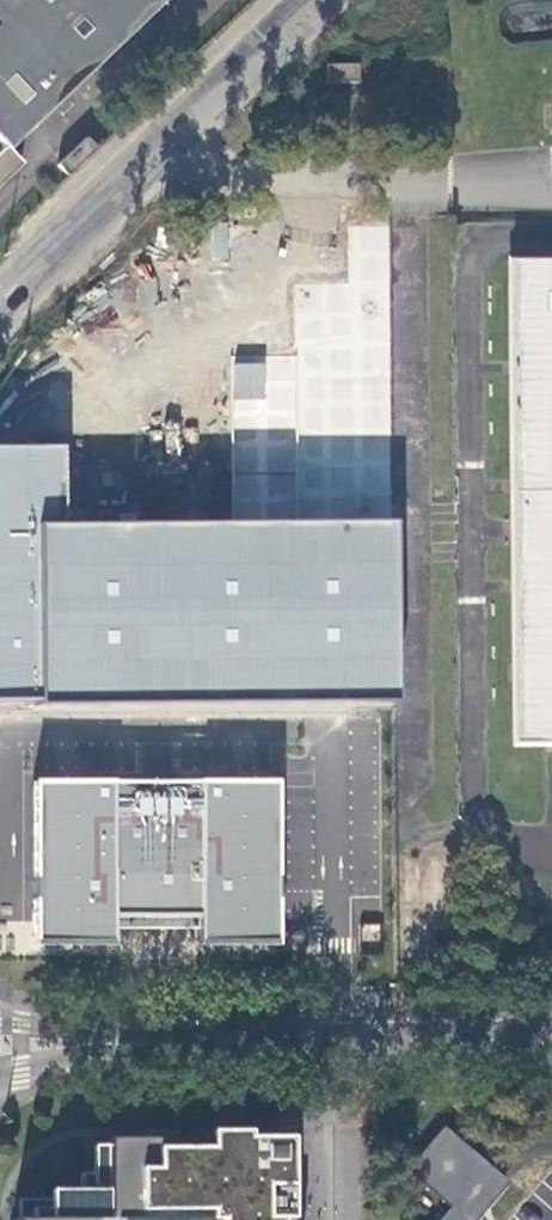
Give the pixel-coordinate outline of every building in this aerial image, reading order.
[(20,169),(6,154),(169,0),(0,0),(0,188),(20,169)] [(330,67),(330,86),(361,85),(360,67),(330,67)] [(68,179),(96,152),(86,142),(59,169),(68,179)] [(515,742),(551,742),(551,259),(511,260),(515,742)] [(401,519),(68,522),(67,445),(0,446),(0,700),(403,696),(401,519)] [(284,791),(43,789),(45,946),(284,946),(284,791)] [(506,1183),(445,1130),(413,1168),(455,1204),(441,1219),(475,1219),(506,1183)] [(285,1140),(102,1140),(102,1205),(80,1205),(58,1205),(58,1199),(19,1199),(19,1219),(286,1219),(285,1140)]
